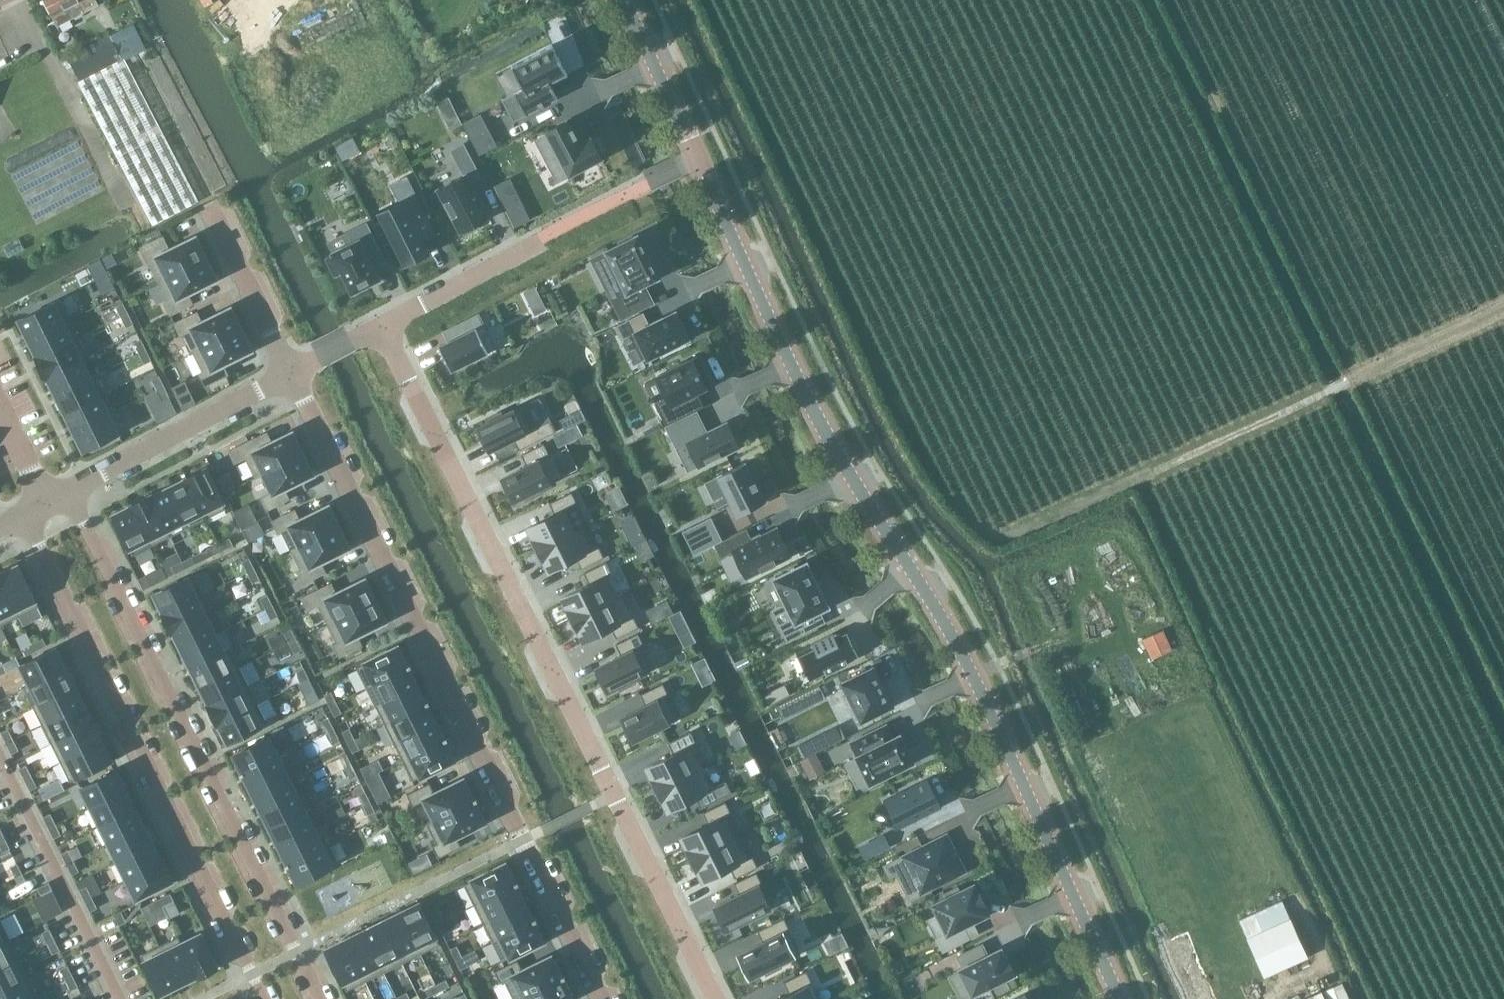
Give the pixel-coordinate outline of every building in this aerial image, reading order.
[(57,25),(98,4),(96,0),(44,0),(57,25)] [(265,15),(295,0),(258,0),(265,15)] [(110,35),(68,56),(81,80),(79,82),(132,183),(153,224),(198,200),(126,58),(123,59),(110,35)] [(523,88),(502,99),(514,122),(558,99),(550,83),(568,74),(553,45),(512,67),(523,88)] [(462,124),(458,114),(446,120),(450,130),(462,124)] [(474,117),(463,123),(480,155),(498,145),(489,129),(483,133),(474,117)] [(568,120),(547,131),(559,154),(552,158),(563,179),(602,159),(591,137),(580,143),(577,138),(578,137),(577,135),(576,136),(573,130),(574,129),(573,128),(572,128),(568,120)] [(353,137),(335,146),(342,160),(359,151),(353,137)] [(393,138),(351,159),(364,185),(386,174),(380,163),(400,153),(393,138)] [(465,176),(438,190),(461,232),(463,231),(465,234),(479,227),(478,223),(489,217),(470,182),(481,176),(464,144),(452,150),(465,176)] [(526,210),(510,179),(496,186),(511,217),(526,210)] [(379,211),(377,212),(404,266),(406,266),(405,265),(429,253),(430,254),(431,253),(424,240),(437,234),(416,192),(415,193),(417,197),(380,215),(379,211)] [(369,285),(378,280),(379,279),(374,269),(387,262),(367,223),(348,233),(353,243),(333,253),(334,255),(328,258),(336,275),(342,272),(353,293),(354,292),(369,285)] [(607,250),(605,251),(606,252),(606,253),(626,292),(612,300),(622,319),(654,303),(645,285),(658,279),(660,278),(659,276),(658,276),(651,262),(652,262),(646,251),(638,237),(639,236),(638,234),(636,235),(636,236),(607,250)] [(149,263),(159,282),(206,258),(205,257),(195,238),(171,251),(163,236),(141,247),(149,263)] [(188,292),(215,279),(206,260),(207,260),(206,258),(159,282),(168,301),(165,302),(171,315),(193,304),(188,292)] [(115,287),(109,274),(97,280),(103,292),(115,287)] [(525,292),(528,300),(540,294),(536,287),(525,292)] [(29,340),(71,319),(61,299),(20,319),(28,337),(29,340)] [(116,306),(122,317),(129,313),(123,302),(116,306)] [(181,335),(185,333),(194,353),(241,329),(240,328),(231,309),(203,323),(197,312),(175,323),(181,335)] [(643,314),(616,327),(623,340),(635,334),(648,359),(687,339),(688,340),(689,339),(689,337),(688,337),(685,330),(680,320),(677,313),(676,311),(674,312),(674,313),(663,318),(653,323),(649,325),(643,314)] [(134,324),(129,313),(122,317),(127,327),(134,324)] [(449,342),(440,347),(451,370),(496,348),(479,314),(444,331),(449,342)] [(71,319),(29,340),(30,342),(31,342),(38,356),(38,357),(38,358),(80,337),(71,319)] [(206,386),(229,374),(223,363),(251,350),(241,331),(242,331),(241,329),(194,353),(204,372),(200,373),(206,386)] [(38,358),(47,376),(82,359),(82,360),(89,356),(80,337),(38,358)] [(134,343),(140,353),(147,350),(141,339),(134,343)] [(152,360),(147,350),(140,353),(145,364),(152,360)] [(667,397),(656,403),(667,425),(704,407),(697,392),(707,387),(702,378),(707,375),(698,357),(657,377),(667,397)] [(91,377),(82,360),(82,359),(47,376),(48,377),(55,392),(56,394),(91,377)] [(152,379),(158,390),(165,386),(160,375),(152,379)] [(91,377),(56,394),(57,396),(58,396),(66,413),(100,396),(99,395),(91,377)] [(170,397),(165,386),(158,390),(163,401),(170,397)] [(107,391),(99,395),(100,396),(66,413),(74,429),(73,429),(74,431),(116,410),(107,391)] [(488,423),(478,428),(489,451),(514,439),(519,450),(556,432),(551,420),(534,429),(522,406),(503,415),(501,411),(486,419),(488,423)] [(116,410),(74,431),(76,433),(85,451),(94,446),(95,449),(110,442),(108,439),(126,430),(116,410)] [(698,410),(665,427),(677,450),(688,444),(700,467),(740,448),(727,423),(708,432),(698,410)] [(575,425),(570,415),(560,420),(565,430),(575,425)] [(265,472),(303,454),(302,452),(299,447),(303,446),(296,432),(265,447),(259,436),(229,451),(235,463),(246,458),(256,478),(265,473),(265,472)] [(562,432),(554,436),(560,447),(567,444),(562,432)] [(527,466),(503,478),(510,492),(514,502),(518,499),(524,496),(526,500),(542,493),(540,489),(565,476),(553,453),(550,455),(544,444),(522,455),(527,466)] [(290,499),(285,488),(312,474),(303,455),(303,454),(265,472),(265,473),(274,492),(261,498),(268,510),(290,499)] [(746,462),(718,476),(725,490),(725,491),(726,491),(730,501),(731,502),(738,515),(765,502),(753,477),(753,476),(747,463),(746,463),(746,462)] [(207,469),(187,479),(207,519),(226,509),(207,469)] [(189,528),(207,519),(187,479),(187,480),(180,483),(179,483),(169,488),(185,521),(189,528)] [(159,493),(152,497),(151,497),(167,530),(171,537),(189,528),(185,521),(169,488),(159,493)] [(555,514),(527,528),(532,538),(532,539),(537,550),(575,531),(575,530),(565,510),(578,504),(572,492),(550,503),(555,514)] [(152,546),(171,537),(167,530),(151,497),(133,506),(149,539),(148,539),(152,546)] [(114,516),(130,548),(148,539),(149,539),(133,506),(132,506),(132,507),(114,516)] [(329,507),(301,521),(295,510),(273,521),(279,533),(291,527),(301,545),(301,546),(339,527),(338,526),(329,507)] [(712,517),(683,531),(694,554),(723,540),(712,517)] [(575,531),(537,550),(543,561),(544,561),(549,571),(576,557),(582,569),(604,557),(599,546),(594,548),(583,526),(575,530),(575,531)] [(327,572),(321,561),(349,547),(339,529),(340,528),(339,527),(301,546),(301,545),(292,549),(301,569),(298,571),(304,583),(327,572)] [(746,529),(715,544),(722,557),(734,551),(747,578),(762,570),(762,571),(776,564),(776,563),(791,556),(777,528),(761,536),(761,535),(754,539),(752,540),(746,529)] [(234,545),(230,538),(219,543),(223,551),(234,545)] [(209,549),(212,556),(223,551),(219,543),(209,549)] [(209,549),(201,552),(205,560),(212,556),(209,549)] [(201,552),(194,556),(197,563),(205,560),(201,552)] [(183,561),(186,569),(197,563),(194,556),(183,561)] [(243,561),(248,572),(255,569),(250,558),(243,561)] [(172,567),(176,574),(186,569),(183,561),(172,567)] [(590,584),(562,598),(567,608),(566,609),(572,620),(618,597),(618,596),(608,576),(613,573),(607,562),(584,573),(590,584)] [(776,578),(774,579),(775,581),(786,603),(795,621),(782,628),(788,640),(824,622),(819,611),(826,608),(828,607),(827,605),(820,591),(819,589),(815,581),(816,581),(815,579),(814,579),(807,565),(808,565),(807,563),(805,564),(776,579),(776,578)] [(0,575),(0,574),(0,577),(20,617),(40,607),(19,565),(0,575)] [(253,583),(260,579),(255,569),(248,572),(253,583)] [(164,614),(204,594),(195,575),(155,594),(164,612),(164,613),(164,614)] [(1,626),(20,617),(0,577),(0,623),(1,626)] [(144,590),(155,584),(151,577),(141,582),(144,590)] [(319,605),(328,624),(375,600),(375,599),(374,599),(372,594),(375,592),(368,579),(334,596),(328,585),(302,598),(308,610),(319,605)] [(618,597),(572,620),(577,631),(578,631),(583,641),(611,627),(616,638),(639,627),(634,616),(635,616),(624,593),(618,596),(618,597)] [(213,612),(204,594),(164,614),(173,632),(206,616),(214,613),(213,612)] [(273,605),(268,594),(261,598),(266,609),(273,605)] [(375,600),(328,624),(338,643),(334,645),(340,657),(363,646),(357,635),(385,621),(376,602),(375,600)] [(266,609),(271,620),(279,616),(273,605),(266,609)] [(177,640),(182,650),(215,634),(206,616),(173,632),(174,633),(174,632),(178,640),(177,640)] [(291,628),(284,632),(290,643),(297,639),(291,628)] [(1172,649),(1164,630),(1144,639),(1153,658),(1172,649)] [(814,648),(798,656),(810,681),(826,672),(827,674),(849,663),(848,662),(859,656),(852,642),(848,633),(847,631),(845,632),(835,637),(833,633),(812,644),(814,648)] [(621,656),(597,668),(604,682),(608,691),(613,689),(618,686),(620,690),(636,683),(634,679),(653,669),(642,646),(644,645),(638,633),(616,645),(621,656)] [(224,651),(215,634),(182,650),(188,660),(192,668),(224,652),(224,651)] [(44,638),(33,643),(37,651),(47,645),(44,638)] [(295,654),(302,650),(297,639),(290,643),(295,654)] [(37,651),(33,643),(22,649),(26,656),(37,651)] [(357,667),(367,687),(411,666),(411,664),(407,666),(398,647),(357,667)] [(21,665),(31,684),(31,685),(65,668),(55,648),(21,665)] [(224,652),(192,668),(196,676),(201,687),(240,667),(231,648),(224,651),(224,652)] [(747,657),(735,662),(739,670),(751,664),(747,657)] [(367,687),(376,706),(417,685),(409,669),(412,667),(411,666),(367,687)] [(874,666),(842,683),(862,722),(894,706),(874,666)] [(249,685),(240,667),(201,687),(206,697),(210,704),(209,704),(210,705),(249,685)] [(24,687),(33,707),(75,686),(74,684),(73,684),(65,668),(31,685),(31,684),(24,687)] [(304,668),(297,671),(302,682),(310,678),(304,668)] [(306,698),(317,693),(310,679),(310,678),(302,682),(299,684),(306,698)] [(646,706),(622,718),(633,741),(678,719),(666,696),(669,695),(663,683),(641,695),(646,706)] [(785,683),(764,694),(769,705),(791,695),(785,683)] [(249,685),(210,705),(219,723),(259,703),(249,685)] [(425,702),(417,685),(376,706),(385,724),(429,702),(429,701),(425,702)] [(777,707),(783,719),(826,697),(820,685),(777,707)] [(75,686),(33,707),(42,725),(84,705),(76,689),(76,688),(75,686)] [(325,695),(330,706),(337,702),(332,692),(325,695)] [(337,702),(330,706),(335,716),(342,713),(337,702)] [(394,742),(435,722),(427,705),(430,703),(429,702),(385,724),(394,742)] [(266,719),(259,703),(219,723),(219,724),(220,724),(229,742),(259,727),(260,730),(278,721),(275,715),(266,719)] [(42,725),(51,743),(93,723),(92,721),(92,722),(84,705),(42,725)] [(322,721),(327,732),(334,728),(329,718),(322,721)] [(403,760),(447,739),(447,737),(443,739),(435,722),(394,742),(403,760)] [(51,743),(60,761),(102,741),(93,723),(51,743)] [(887,724),(850,742),(857,755),(855,756),(856,757),(856,758),(869,783),(869,784),(870,785),(871,784),(913,763),(915,763),(914,761),(909,752),(909,750),(908,750),(906,746),(907,746),(906,744),(905,745),(901,735),(900,734),(899,734),(899,735),(893,737),(887,724)] [(283,725),(272,731),(278,742),(289,736),(283,725)] [(797,747),(803,759),(846,738),(840,725),(797,747)] [(14,739),(9,728),(2,732),(7,743),(14,739)] [(340,739),(334,728),(327,732),(333,742),(340,739)] [(343,732),(348,742),(355,739),(350,728),(343,732)] [(674,754),(646,768),(651,778),(651,779),(656,790),(703,767),(692,746),(697,744),(691,732),(669,743),(674,754)] [(240,775),(278,756),(269,737),(234,754),(243,772),(240,773),(240,775)] [(7,743),(12,753),(19,750),(14,739),(7,743)] [(360,749),(355,739),(348,742),(353,753),(360,749)] [(447,739),(403,760),(413,781),(454,760),(445,742),(448,740),(447,739)] [(102,741),(60,761),(70,782),(112,761),(102,742),(103,742),(102,741)] [(340,758),(345,768),(352,765),(347,754),(340,758)] [(815,754),(803,760),(812,778),(822,773),(818,767),(821,766),(815,754)] [(253,791),(287,774),(278,756),(240,775),(241,776),(245,774),(253,791)] [(25,779),(32,776),(27,765),(20,768),(25,779)] [(358,775),(352,765),(345,768),(351,779),(358,775)] [(366,779),(373,776),(368,765),(361,768),(366,779)] [(703,767),(656,790),(662,801),(663,801),(668,811),(695,797),(701,808),(732,793),(726,782),(713,788),(703,767)] [(82,787),(91,806),(124,790),(126,789),(116,770),(82,787)] [(287,774),(253,791),(262,810),(296,793),(287,774)] [(32,776),(25,779),(30,790),(37,786),(32,776)] [(373,776),(366,779),(371,789),(378,786),(373,776)] [(928,778),(884,800),(885,802),(885,801),(898,827),(897,827),(898,829),(942,807),(942,806),(941,806),(928,780),(929,780),(928,778)] [(427,823),(427,824),(477,799),(477,798),(473,799),(464,780),(435,794),(430,783),(407,794),(413,806),(426,800),(435,819),(427,823)] [(45,799),(53,795),(48,784),(40,788),(45,799)] [(124,790),(91,806),(101,825),(135,808),(129,796),(126,789),(124,790)] [(363,805),(370,801),(365,791),(358,794),(363,805)] [(305,811),(296,793),(262,810),(271,828),(305,811)] [(478,800),(477,799),(427,824),(437,844),(433,846),(439,858),(462,847),(456,836),(484,822),(475,802),(478,800)] [(370,801),(363,805),(369,815),(376,812),(370,801)] [(709,824),(681,838),(686,848),(685,849),(691,860),(737,837),(727,816),(731,813),(726,802),(703,813),(709,824)] [(343,807),(326,815),(329,822),(346,813),(343,807)] [(101,825),(110,843),(144,826),(136,810),(135,808),(101,825)] [(305,811),(271,828),(280,846),(314,829),(305,811)] [(49,827),(56,824),(51,813),(44,817),(49,827)] [(56,824),(49,827),(54,838),(61,835),(56,824)] [(149,838),(144,826),(110,843),(119,861),(152,845),(153,844),(149,838)] [(314,829),(280,846),(288,863),(285,865),(286,866),(323,847),(314,829)] [(396,840),(391,829),(384,832),(389,843),(396,840)] [(885,835),(870,842),(876,854),(891,847),(885,835)] [(947,835),(885,866),(890,877),(908,868),(921,893),(965,871),(959,858),(959,857),(959,856),(958,857),(954,850),(955,849),(955,848),(954,848),(947,835)] [(737,837),(691,860),(697,871),(702,881),(730,867),(736,878),(758,867),(752,856),(748,858),(737,837)] [(0,840),(0,846),(3,852),(10,849),(5,838),(0,840)] [(119,861),(128,880),(162,863),(156,851),(153,844),(152,845),(119,861)] [(323,847),(286,866),(286,867),(290,866),(299,883),(333,867),(323,847)] [(67,864),(74,860),(69,850),(62,853),(67,864)] [(74,860),(67,864),(72,875),(80,871),(74,860)] [(23,874),(18,863),(11,867),(16,878),(23,874)] [(162,863),(128,880),(137,898),(172,881),(162,863)] [(464,884),(474,904),(519,882),(518,881),(515,883),(505,864),(464,884)] [(740,895),(715,907),(727,930),(771,908),(759,886),(763,884),(757,872),(734,884),(740,895)] [(53,890),(49,882),(39,888),(42,895),(53,890)] [(519,884),(519,882),(474,904),(483,923),(524,902),(516,885),(519,884)] [(947,898),(934,905),(938,914),(948,933),(937,938),(944,951),(970,938),(964,925),(973,921),(988,914),(985,908),(986,908),(977,891),(974,885),(961,892),(958,887),(945,894),(947,898)] [(85,901),(92,897),(87,886),(80,890),(85,901)] [(42,895),(33,899),(38,909),(58,900),(53,890),(42,895)] [(163,906),(174,901),(170,894),(159,899),(163,906)] [(92,897),(85,901),(90,911),(98,908),(92,897)] [(159,899),(149,904),(152,911),(163,906),(159,899)] [(533,919),(524,902),(483,923),(493,941),(537,919),(536,918),(533,919)] [(402,912),(400,912),(421,954),(440,945),(420,904),(402,913),(402,912)] [(439,909),(433,913),(438,923),(445,920),(439,909)] [(114,915),(120,925),(127,922),(122,911),(114,915)] [(403,963),(421,954),(400,912),(399,913),(400,914),(383,922),(403,963)] [(763,942),(739,955),(751,978),(765,971),(767,975),(782,967),(780,963),(802,953),(784,918),(758,931),(763,942)] [(537,919),(493,941),(503,961),(543,941),(534,922),(537,920),(537,919)] [(1247,938),(1264,977),(1307,957),(1290,919),(1247,938)] [(0,921),(0,944),(11,939),(1,920),(0,921)] [(450,930),(445,920),(438,923),(443,934),(450,930)] [(403,963),(383,922),(364,931),(385,972),(403,963)] [(43,932),(48,943),(55,940),(50,929),(43,932)] [(366,981),(385,972),(364,931),(347,940),(347,939),(346,940),(366,981)] [(201,934),(182,943),(182,944),(197,976),(198,975),(198,976),(217,967),(201,934)] [(179,936),(160,946),(179,983),(179,985),(197,976),(182,944),(182,943),(179,936)] [(0,944),(0,967),(20,957),(11,939),(0,944)] [(55,940),(48,943),(54,954),(61,950),(55,940)] [(347,991),(366,981),(346,940),(344,940),(345,941),(327,950),(347,991)] [(983,944),(958,956),(963,968),(960,970),(972,995),(1015,973),(1015,972),(1014,972),(1008,958),(1007,957),(1005,958),(1001,949),(988,955),(983,944)] [(179,985),(179,983),(160,946),(141,955),(160,994),(172,988),(179,985)] [(450,949),(456,959),(462,956),(457,946),(450,949)] [(468,966),(462,956),(456,959),(461,970),(468,966)] [(29,976),(20,957),(0,967),(0,990),(29,976)] [(565,976),(564,975),(561,977),(551,957),(523,971),(518,960),(495,971),(501,983),(505,981),(514,998),(519,998),(565,976)] [(66,980),(74,976),(68,965),(61,969),(66,980)] [(778,998),(816,998),(809,984),(812,982),(806,971),(784,982),(789,993),(778,998)] [(31,998),(38,995),(29,976),(0,990),(0,998),(28,998),(31,997),(31,998)] [(66,980),(72,990),(79,987),(74,976),(66,980)] [(565,976),(519,998),(572,998),(562,979),(566,978),(565,976)] [(447,980),(436,985),(440,992),(450,986),(447,980)] [(1328,998),(1350,998),(1343,983),(1325,992),(1328,998)] [(440,992),(436,985),(426,990),(429,997),(440,992)] [(868,986),(860,990),(863,997),(871,994),(868,986)] [(1325,992),(1325,990),(1306,998),(1328,998),(1325,992)]
